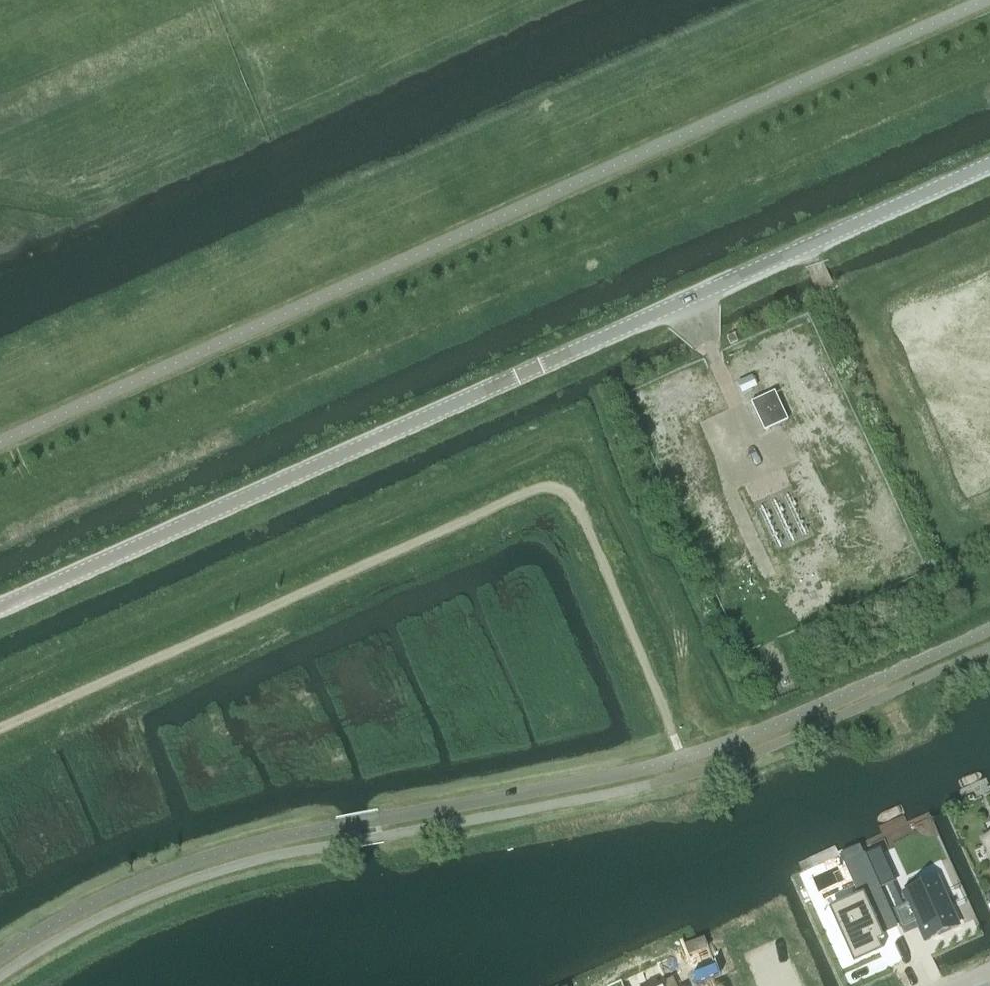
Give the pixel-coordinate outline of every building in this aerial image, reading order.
[(730,345),(737,342),(734,334),(727,338),(730,345)] [(788,421),(774,392),(750,403),(764,432),(788,421)] [(908,904),(894,910),(902,928),(916,922),(924,941),(957,926),(936,878),(903,893),(908,904)] [(864,901),(831,915),(853,964),(879,953),(875,944),(883,940),(861,893),(860,894),(864,901)]
